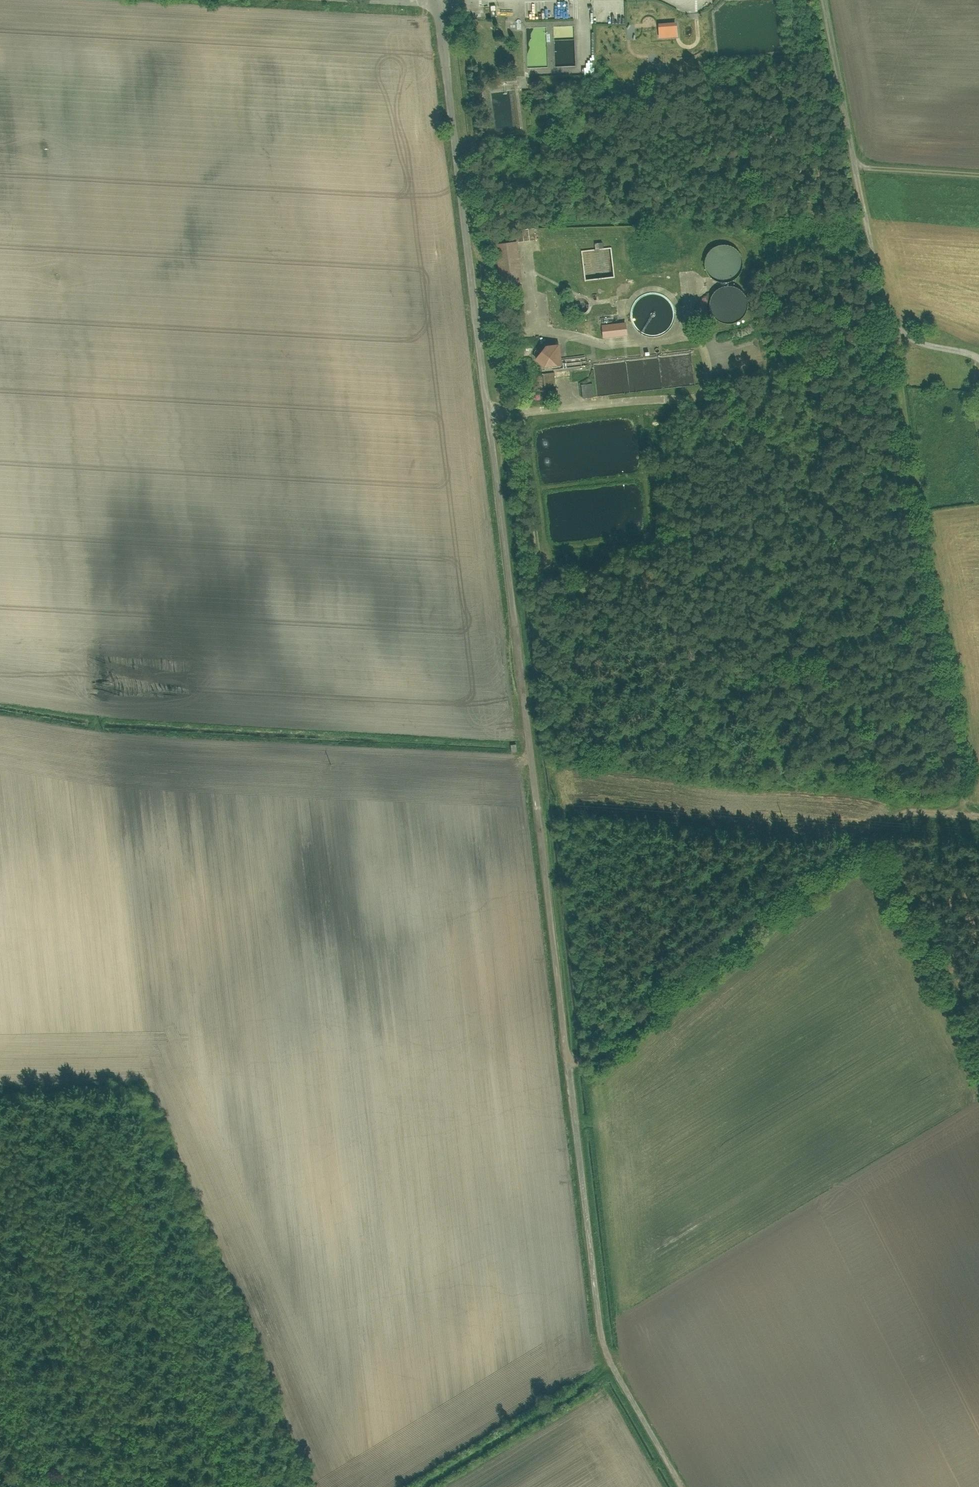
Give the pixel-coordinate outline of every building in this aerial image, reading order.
[(662,38),(681,38),(682,23),(662,23),(662,38)] [(504,285),(525,283),(521,241),(499,243),(504,285)] [(721,323),(747,314),(738,284),(711,292),(721,323)] [(666,309),(664,318),(644,314),(644,312),(637,311),(634,330),(669,336),(672,317),(669,316),(670,310),(666,309)] [(606,324),(607,337),(632,335),(631,322),(606,324)] [(568,365),(564,343),(549,346),(551,354),(543,356),(545,369),(568,365)] [(550,385),(559,383),(557,372),(548,374),(550,385)] [(597,383),(585,384),(586,397),(598,396),(597,383)]
